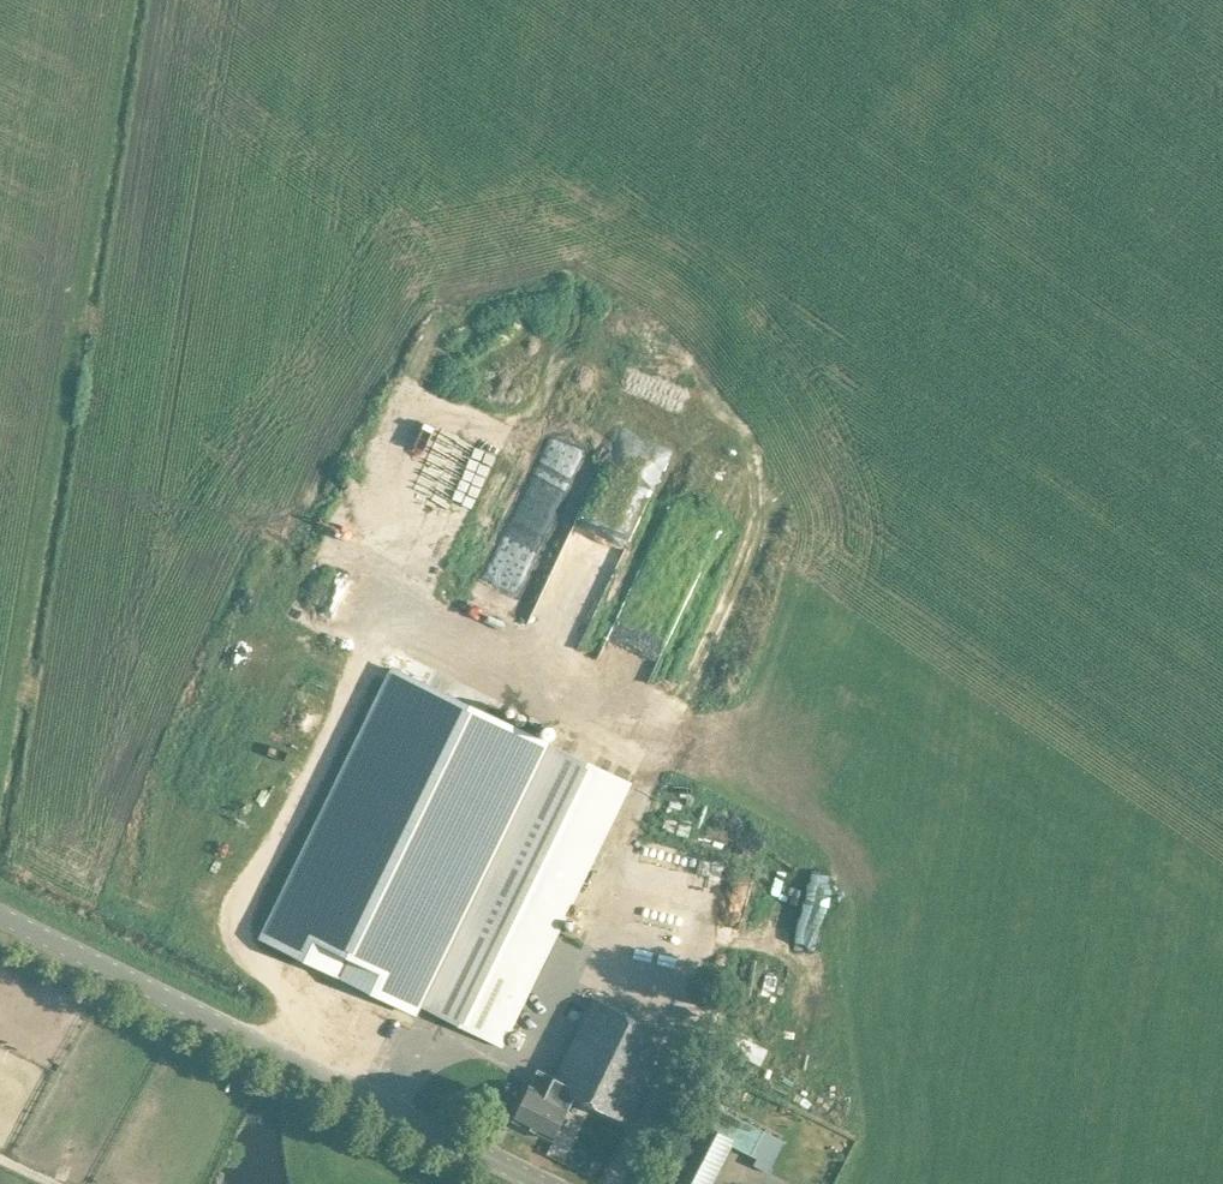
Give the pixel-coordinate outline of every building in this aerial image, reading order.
[(396,669),(264,938),(415,1012),(419,1003),(503,1044),(630,783),(396,669)] [(539,1068),(530,1085),(513,1120),(554,1140),(575,1097),(629,1123),(672,1036),(595,998),(555,1077),(539,1068)] [(713,1103),(671,1183),(713,1183),(733,1145),(752,1155),(765,1130),(713,1103)]
